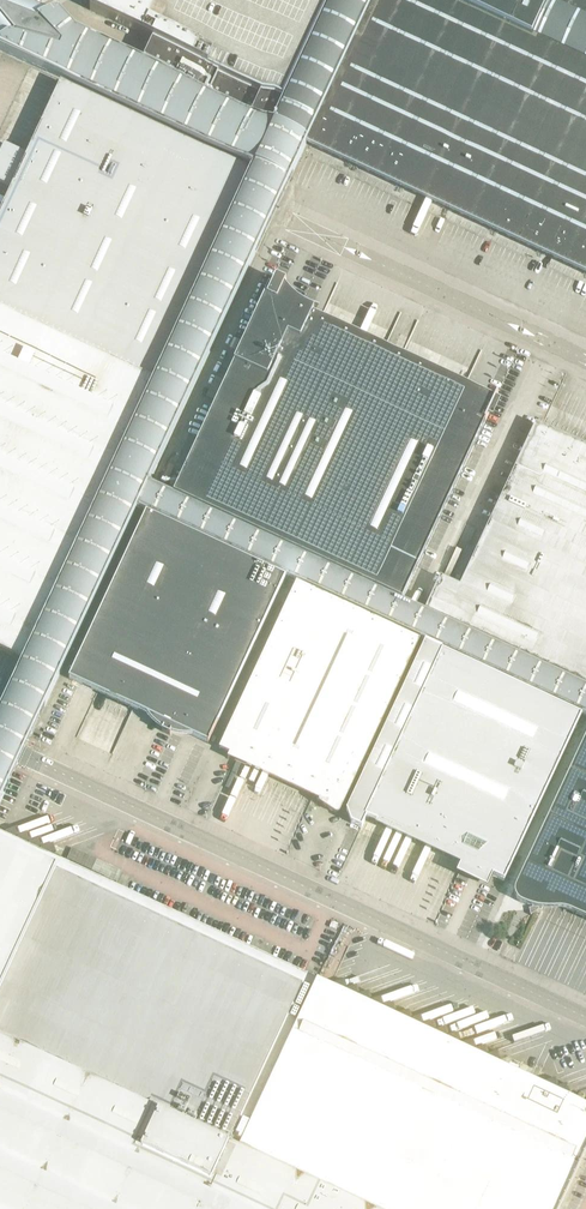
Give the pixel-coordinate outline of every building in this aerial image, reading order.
[(152,41),(143,62),(76,31),(57,12),(56,13),(58,15),(0,47),(0,51),(64,81),(252,168),(251,171),(153,380),(154,381),(103,490),(28,652),(0,711),(0,804),(5,793),(10,781),(22,757),(137,507),(147,512),(286,577),(297,582),(421,640),(421,639),(425,642),(432,645),(443,650),(442,650),(582,715),(582,714),(585,716),(585,686),(425,611),(402,601),(402,600),(292,550),(173,494),(149,483),(307,142),(585,272),(585,0),(331,0),(283,102),(152,41)] [(58,15),(36,10),(0,0),(0,47),(58,15)] [(331,0),(94,0),(89,10),(153,40),(152,41),(283,102),(331,0)] [(251,171),(62,83),(29,156),(4,145),(0,154),(0,182),(13,189),(0,217),(0,309),(153,381),(153,380),(251,171)] [(493,419),(501,402),(313,314),(315,311),(310,309),(306,307),(302,304),(298,301),(294,298),(291,295),(288,292),(285,287),(286,284),(276,279),(271,290),(270,289),(270,288),(269,287),(267,293),(262,290),(254,308),(259,310),(239,353),(206,423),(174,493),(173,494),(292,550),(402,600),(408,588),(425,550),(445,509),(485,423),(488,416),(493,419)] [(103,490),(154,381),(153,380),(153,381),(0,309),(0,639),(28,652),(103,490)] [(542,427),(536,424),(519,460),(501,499),(485,533),(460,587),(440,578),(425,611),(585,686),(585,447),(542,427)] [(223,712),(286,577),(147,512),(74,668),(69,679),(70,680),(70,679),(98,692),(147,715),(149,717),(152,721),(154,723),(157,726),(161,729),(163,730),(162,732),(170,736),(171,734),(176,735),(181,736),(185,736),(189,736),(193,736),(208,743),(207,744),(208,744),(223,712)] [(343,806),(361,767),(421,640),(297,582),(219,749),(230,754),(228,758),(235,761),(320,801),(319,802),(320,804),(335,814),(337,814),(338,814),(339,814),(340,812),(343,807),(343,806)] [(504,882),(582,715),(442,650),(443,650),(432,645),(425,642),(346,811),(351,824),(361,829),(367,817),(377,822),(376,824),(461,864),(457,873),(459,873),(488,887),(493,876),(504,882)] [(526,864),(517,885),(516,887),(515,890),(515,891),(515,892),(515,894),(515,895),(515,896),(516,898),(518,900),(519,901),(520,902),(521,903),(527,905),(530,906),(533,907),(533,908),(532,908),(529,909),(530,909),(532,914),(531,915),(531,916),(536,913),(537,912),(538,911),(539,909),(542,909),(546,900),(585,919),(585,736),(526,864)] [(585,1150),(585,1117),(584,1116),(585,1113),(585,1105),(318,980),(0,832),(0,1208),(559,1208),(585,1150)]
